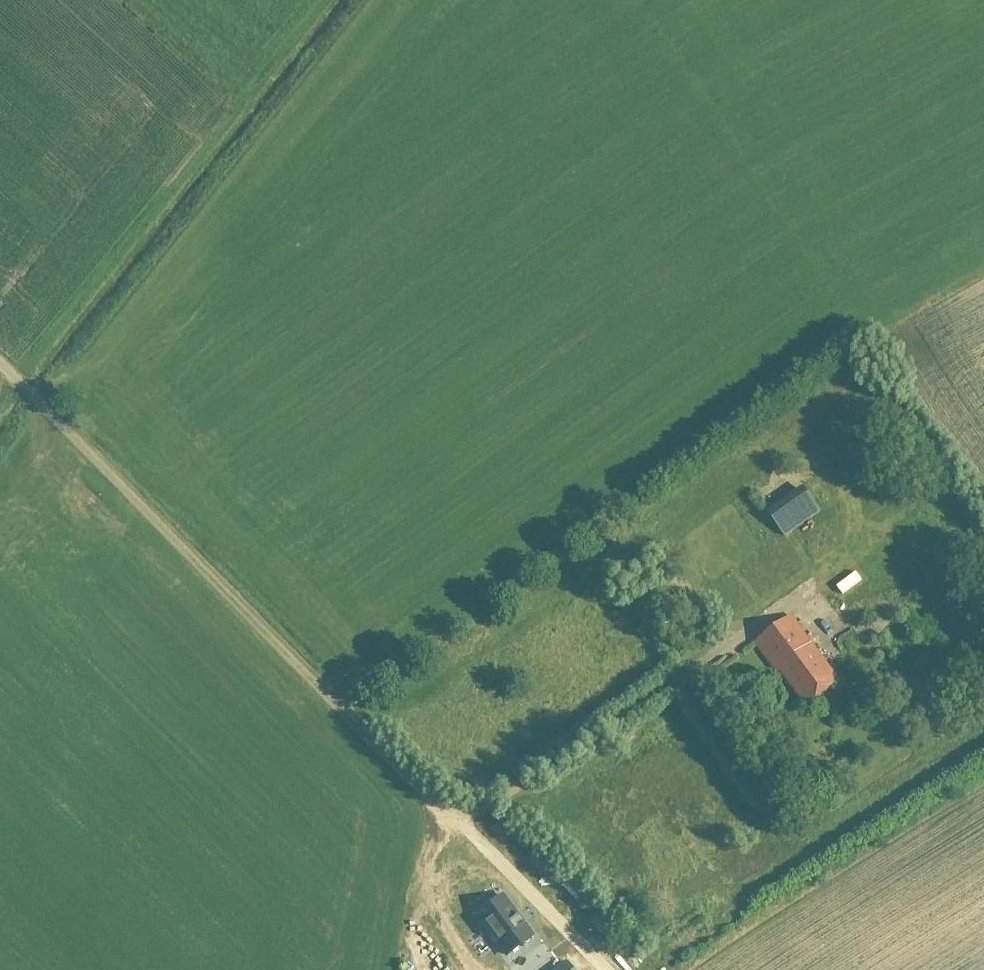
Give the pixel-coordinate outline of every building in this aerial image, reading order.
[(794,459),(754,488),(777,520),(817,490),(794,459)] [(777,521),(789,537),(826,510),(815,494),(777,521)] [(806,706),(839,682),(790,616),(754,643),(777,673),(780,671),(806,706)] [(517,917),(502,897),(476,916),(506,956),(532,937),(523,926),(524,925),(523,924),(523,925),(517,918),(518,917),(517,916),(517,917)]
